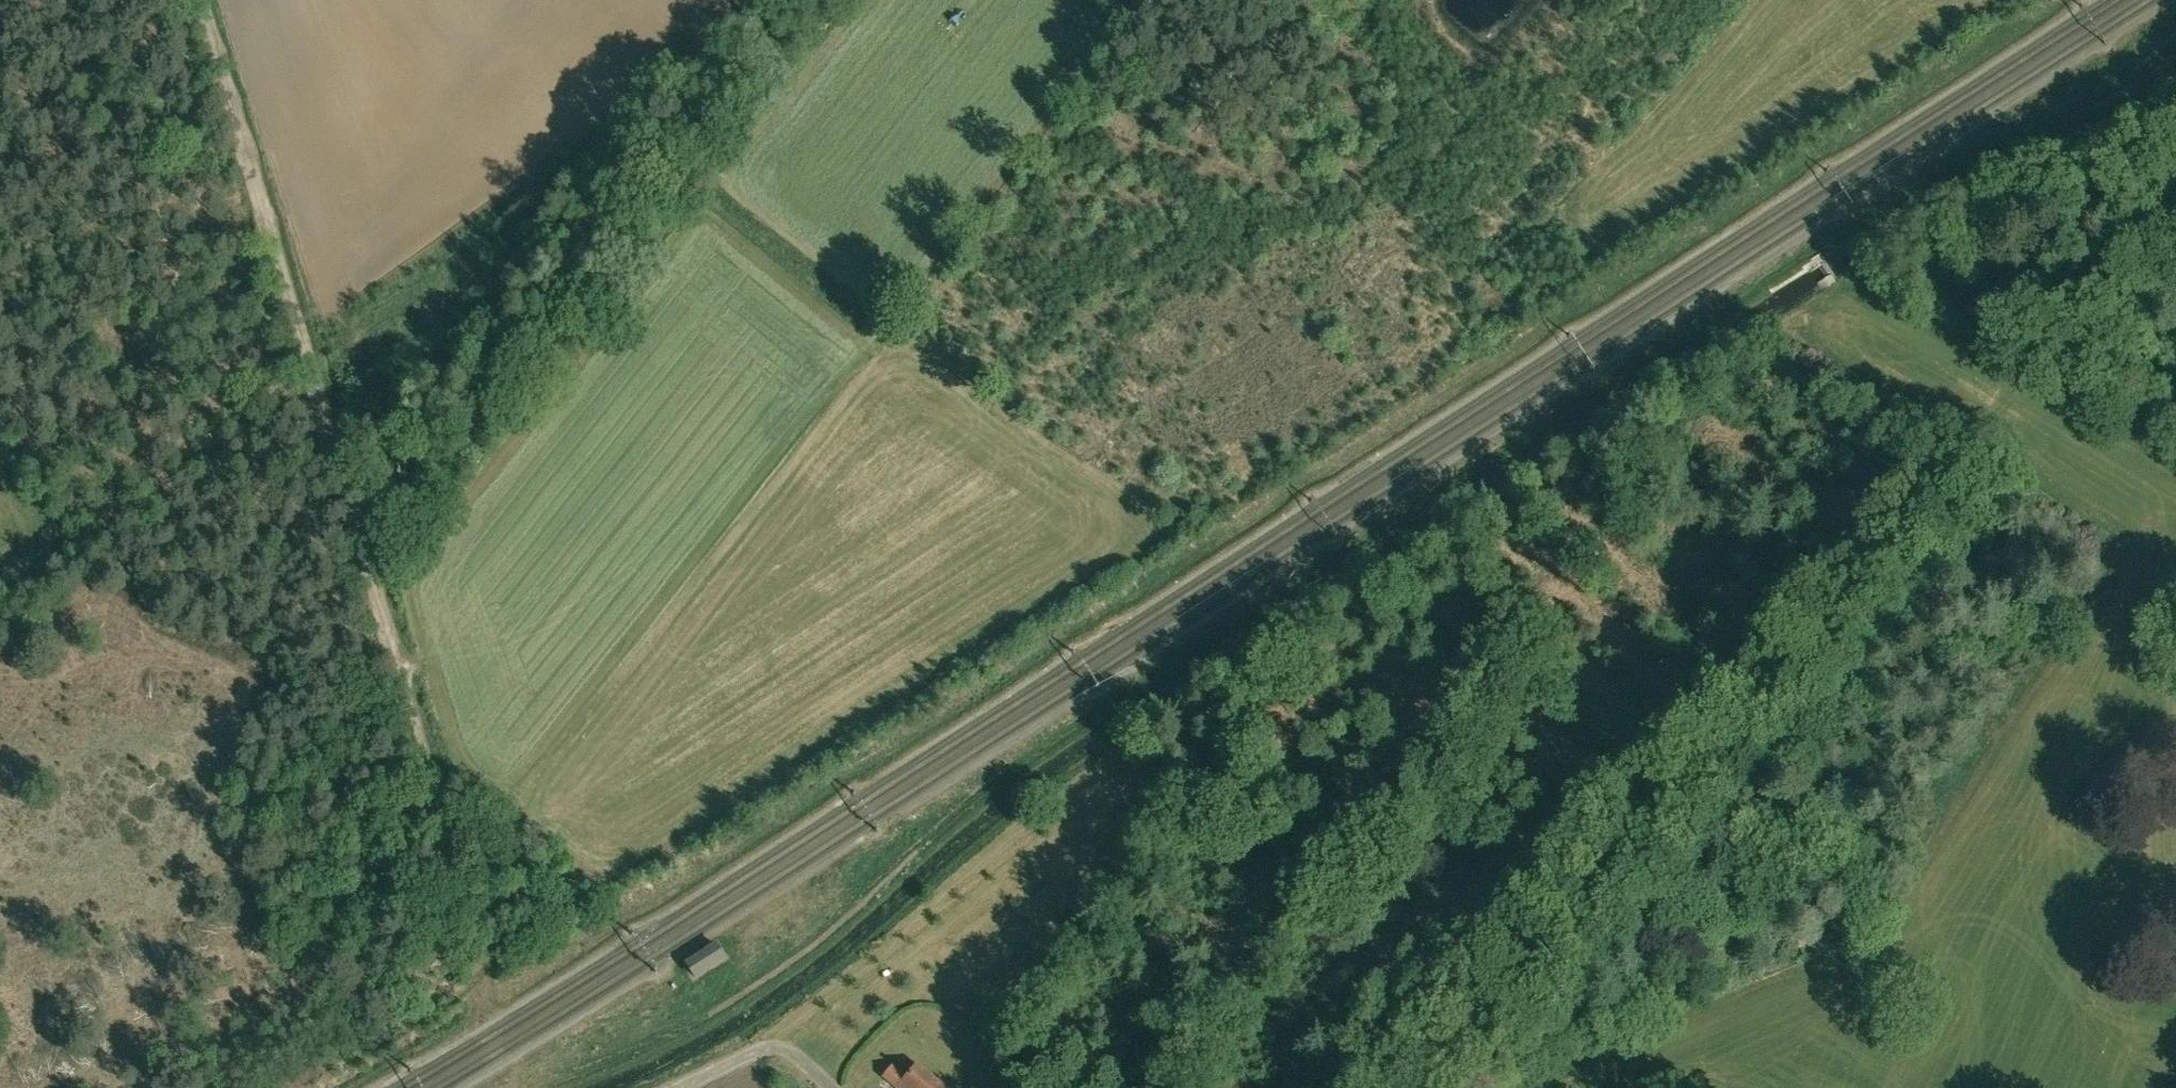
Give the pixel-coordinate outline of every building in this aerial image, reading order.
[(718,938),(703,946),(693,952),(685,957),(677,962),(681,967),(683,971),(687,977),(729,951),(718,938)] [(918,1064),(907,1076),(893,1065),(884,1076),(899,1087),(947,1087),(918,1064)]
